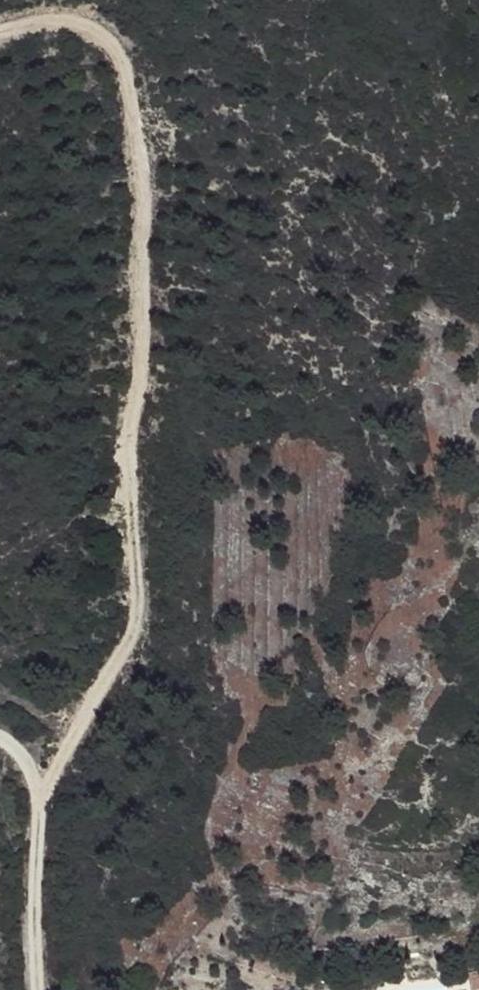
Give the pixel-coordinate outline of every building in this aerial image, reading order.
[(462,981),(463,989),(473,989),(472,980),(462,981)]
